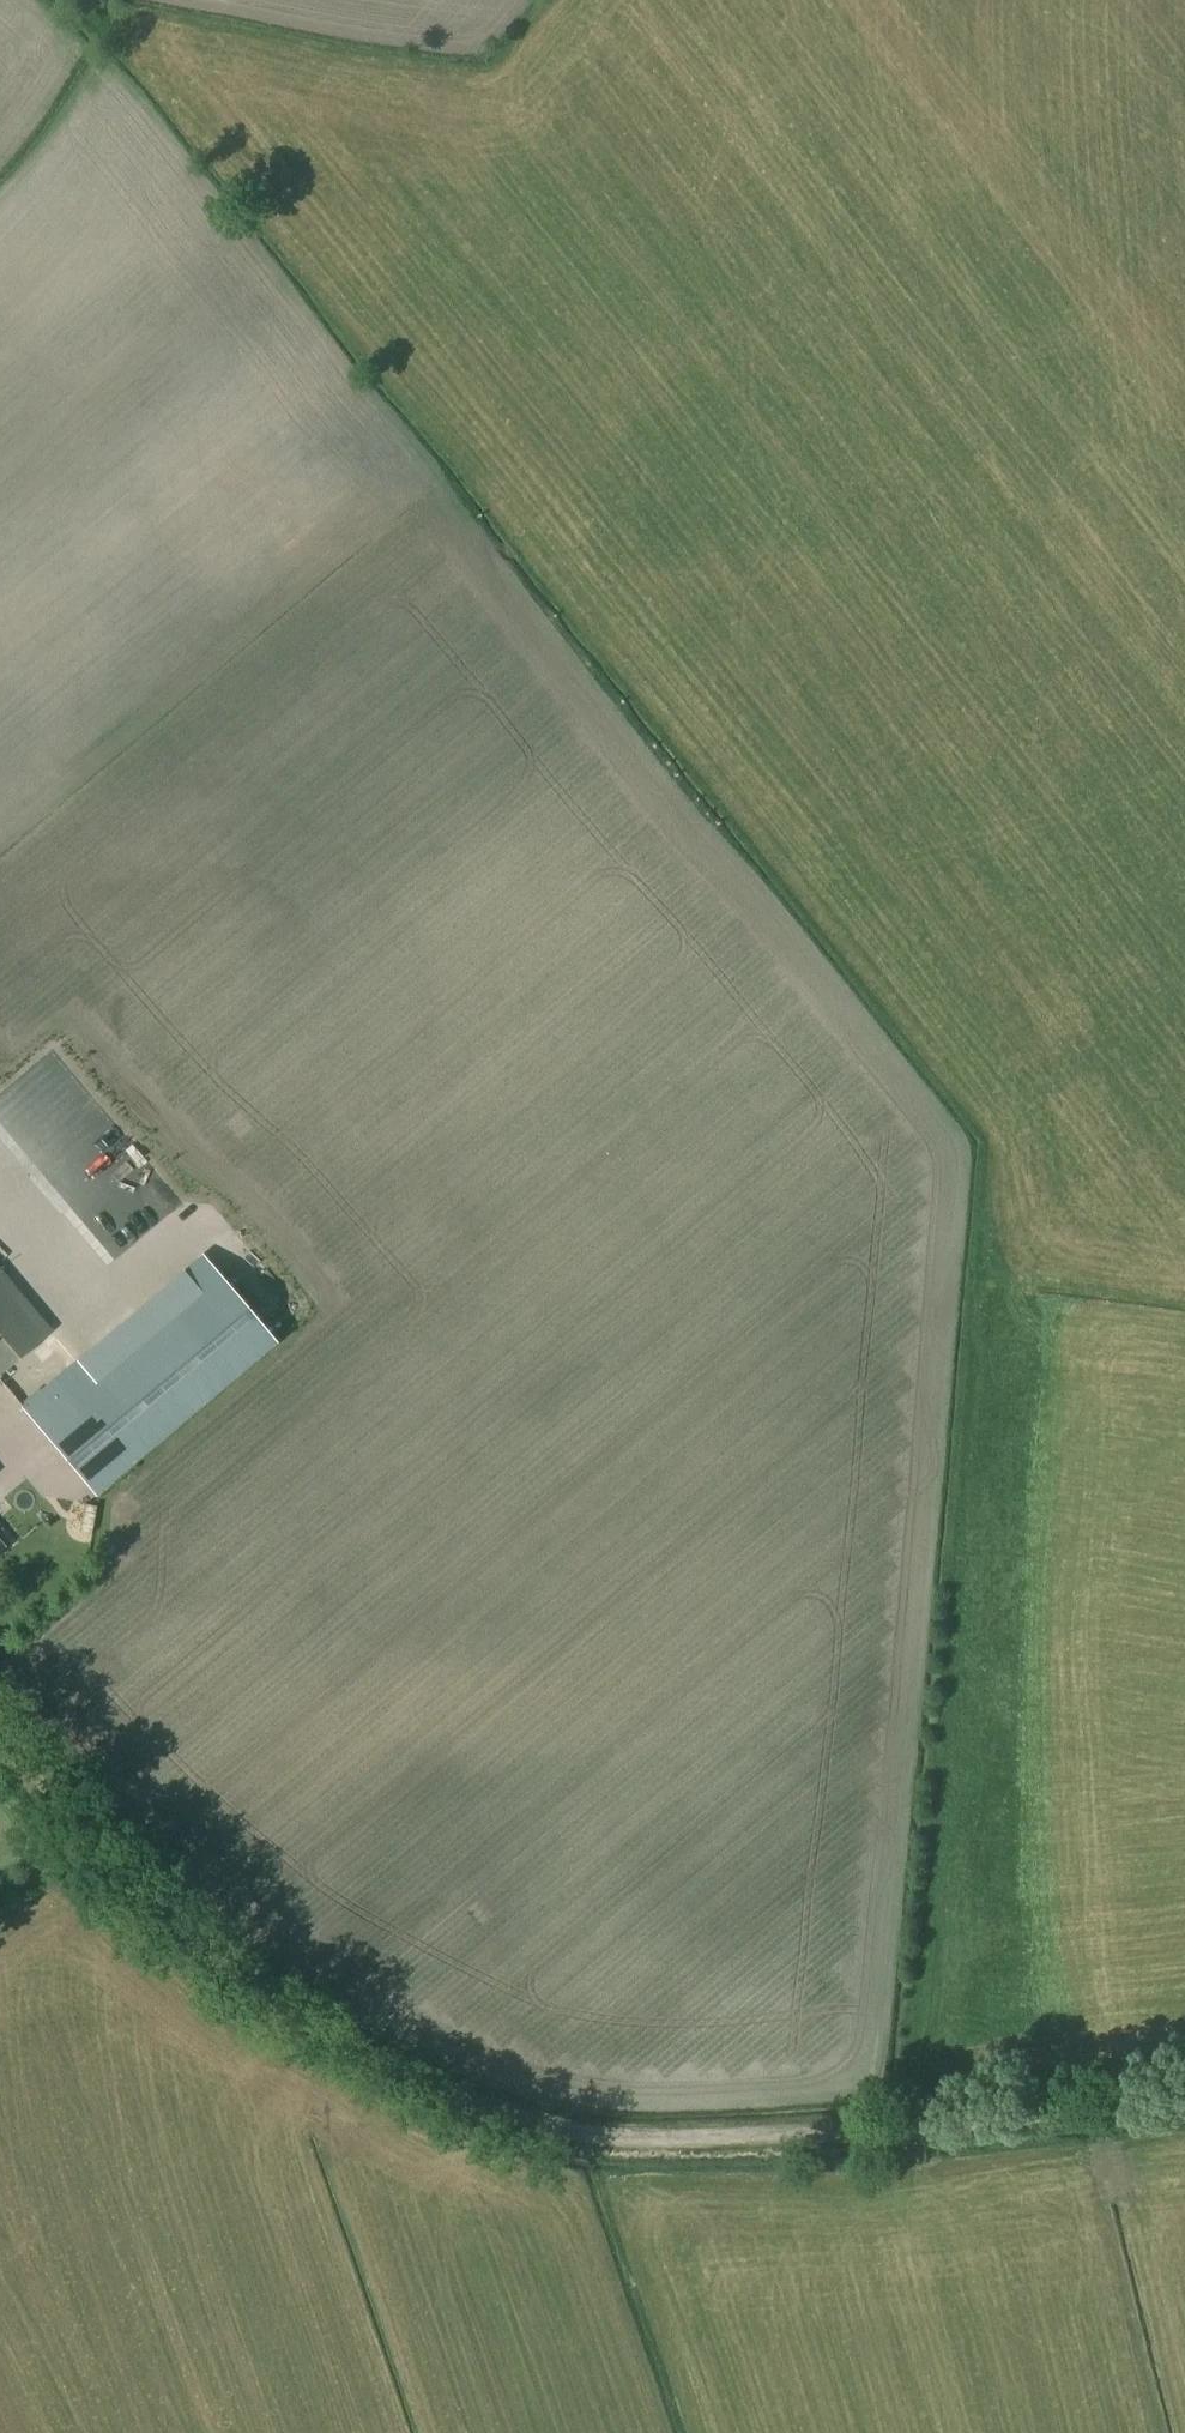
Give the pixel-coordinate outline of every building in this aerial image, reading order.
[(23,1409),(88,1486),(267,1335),(202,1258),(23,1409)] [(50,1332),(0,1273),(0,1374),(50,1332)]
